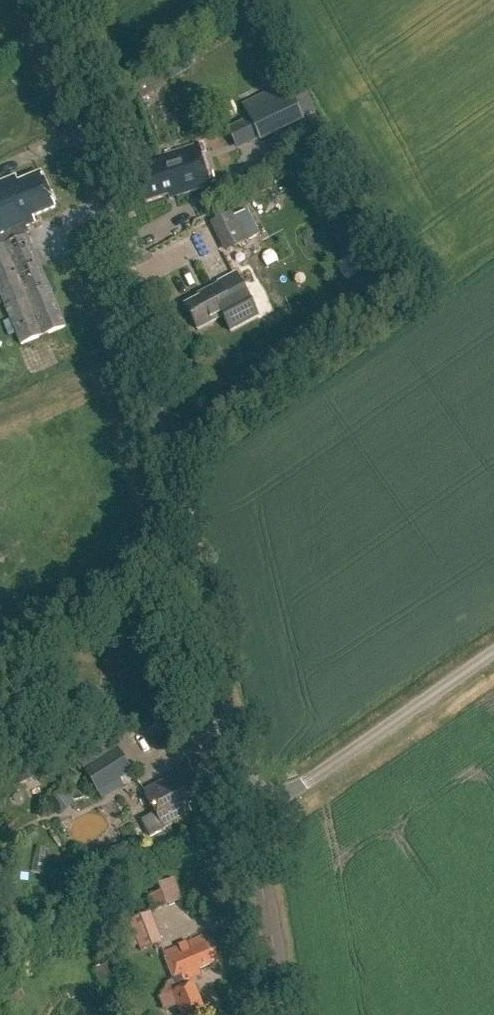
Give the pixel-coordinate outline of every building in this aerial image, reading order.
[(249,121),(259,140),(302,118),(288,90),(244,111),(249,121)] [(133,173),(143,204),(166,196),(168,200),(208,187),(195,145),(163,155),(164,158),(149,163),(151,167),(133,173)] [(0,181),(0,298),(20,345),(64,327),(22,227),(34,223),(32,217),(54,208),(40,173),(17,183),(14,175),(0,181)] [(259,236),(247,210),(235,216),(233,212),(212,222),(225,251),(259,236)] [(231,272),(219,279),(233,306),(245,299),(231,272)] [(219,284),(207,290),(209,293),(183,306),(196,330),(233,311),(219,284)] [(304,338),(310,347),(320,340),(314,331),(304,338)] [(132,771),(118,747),(82,768),(96,792),(132,771)] [(154,813),(141,820),(149,837),(164,829),(162,826),(190,812),(188,807),(205,798),(189,767),(143,791),(154,813)] [(71,806),(59,790),(46,799),(58,816),(71,806)] [(154,879),(159,893),(174,888),(170,874),(154,879)] [(129,922),(141,952),(159,944),(148,914),(129,922)] [(207,945),(204,937),(163,953),(176,986),(179,991),(172,994),(180,1014),(206,1014),(195,985),(187,988),(185,983),(201,976),(200,970),(219,962),(212,943),(207,945)]
